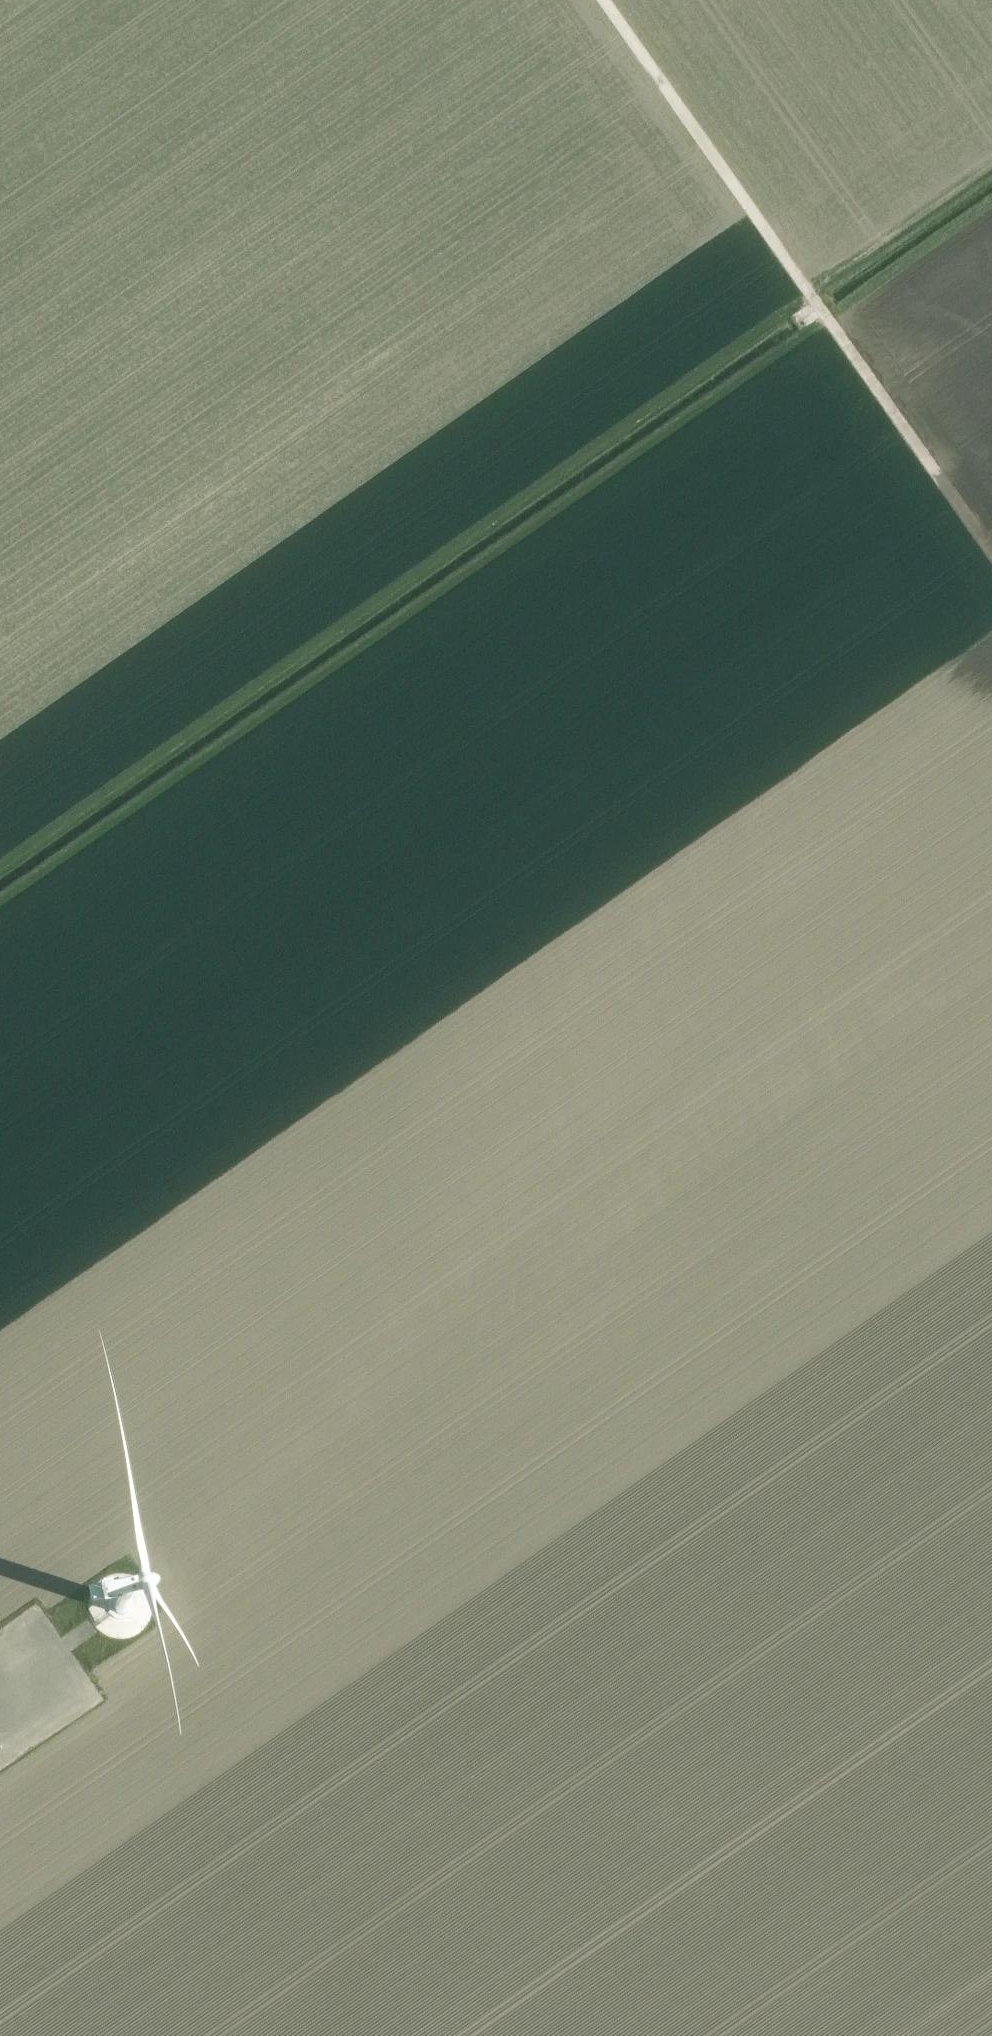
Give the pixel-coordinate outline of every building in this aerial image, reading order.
[(114,1607),(114,1609),(114,1610),(115,1612),(116,1613),(117,1615),(118,1616),(119,1617),(121,1617),(122,1618),(124,1618),(126,1617),(127,1617),(129,1616),(130,1615),(131,1614),(132,1612),(132,1611),(132,1609),(132,1607),(132,1606),(131,1604),(130,1603),(129,1602),(128,1601),(127,1601),(126,1600),(124,1600),(123,1600),(121,1600),(119,1601),(118,1601),(117,1603),(116,1604),(115,1605),(114,1607)]
